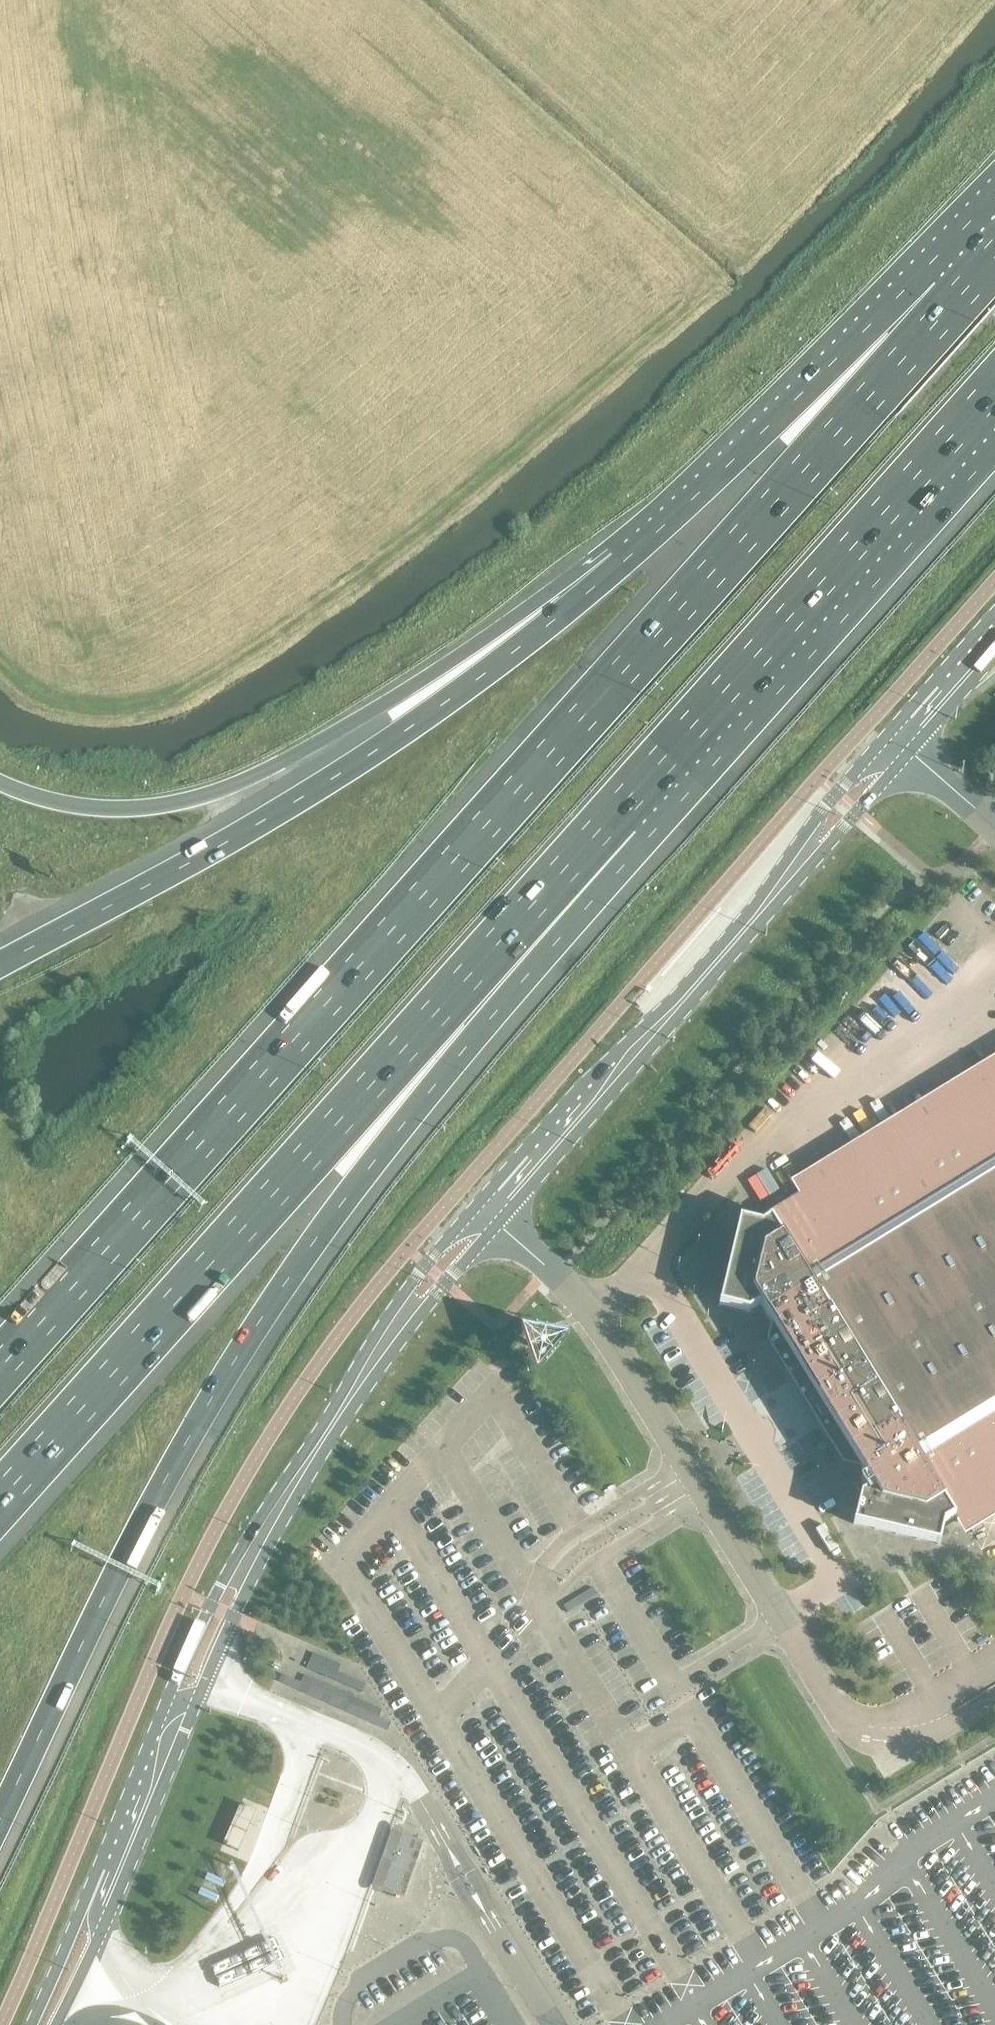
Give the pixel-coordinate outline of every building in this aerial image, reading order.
[(767,1214),(762,1224),(740,1220),(719,1305),(747,1310),(761,1305),(771,1322),(764,1337),(842,1465),(861,1468),(870,1486),(860,1495),(851,1522),(940,1544),(945,1523),(957,1522),(970,1532),(994,1517),(994,1074),(767,1214)] [(874,1127),(899,1112),(888,1093),(863,1107),(874,1127)] [(238,1851),(256,1810),(241,1804),(223,1845),(238,1851)] [(383,1889),(404,1897),(423,1842),(402,1834),(403,1834),(403,1832),(403,1831),(402,1829),(400,1827),(399,1826),(397,1826),(395,1826),(393,1828),(391,1830),(372,1886),(372,1888),(372,1890),(373,1892),(375,1893),(377,1894),(379,1894),(381,1893),(382,1892),(383,1891),(383,1889)]
